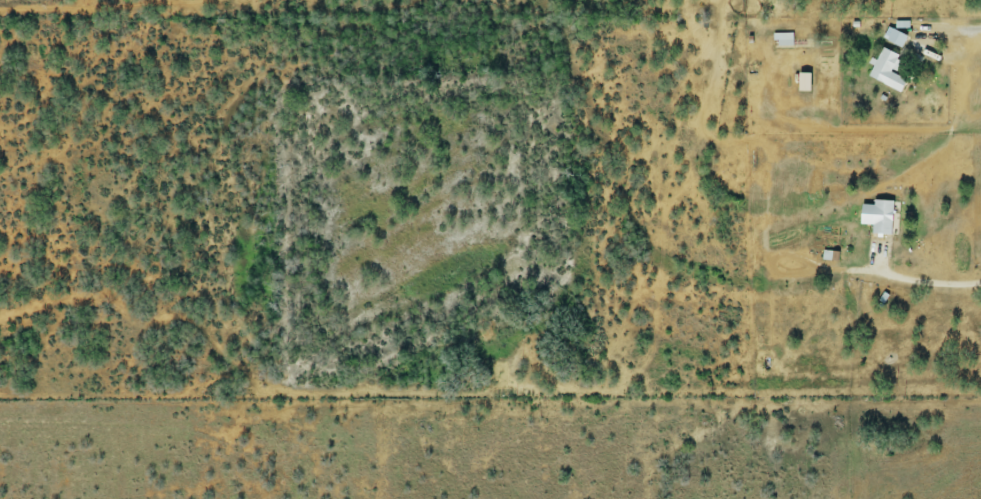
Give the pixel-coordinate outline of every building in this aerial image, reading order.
[(900,48),(905,38),(891,32),(886,42),(900,48)] [(772,49),(810,49),(810,40),(791,40),(791,35),(772,35),(772,49)] [(896,57),(880,49),(867,80),(898,94),(904,81),(889,74),(896,57)]
